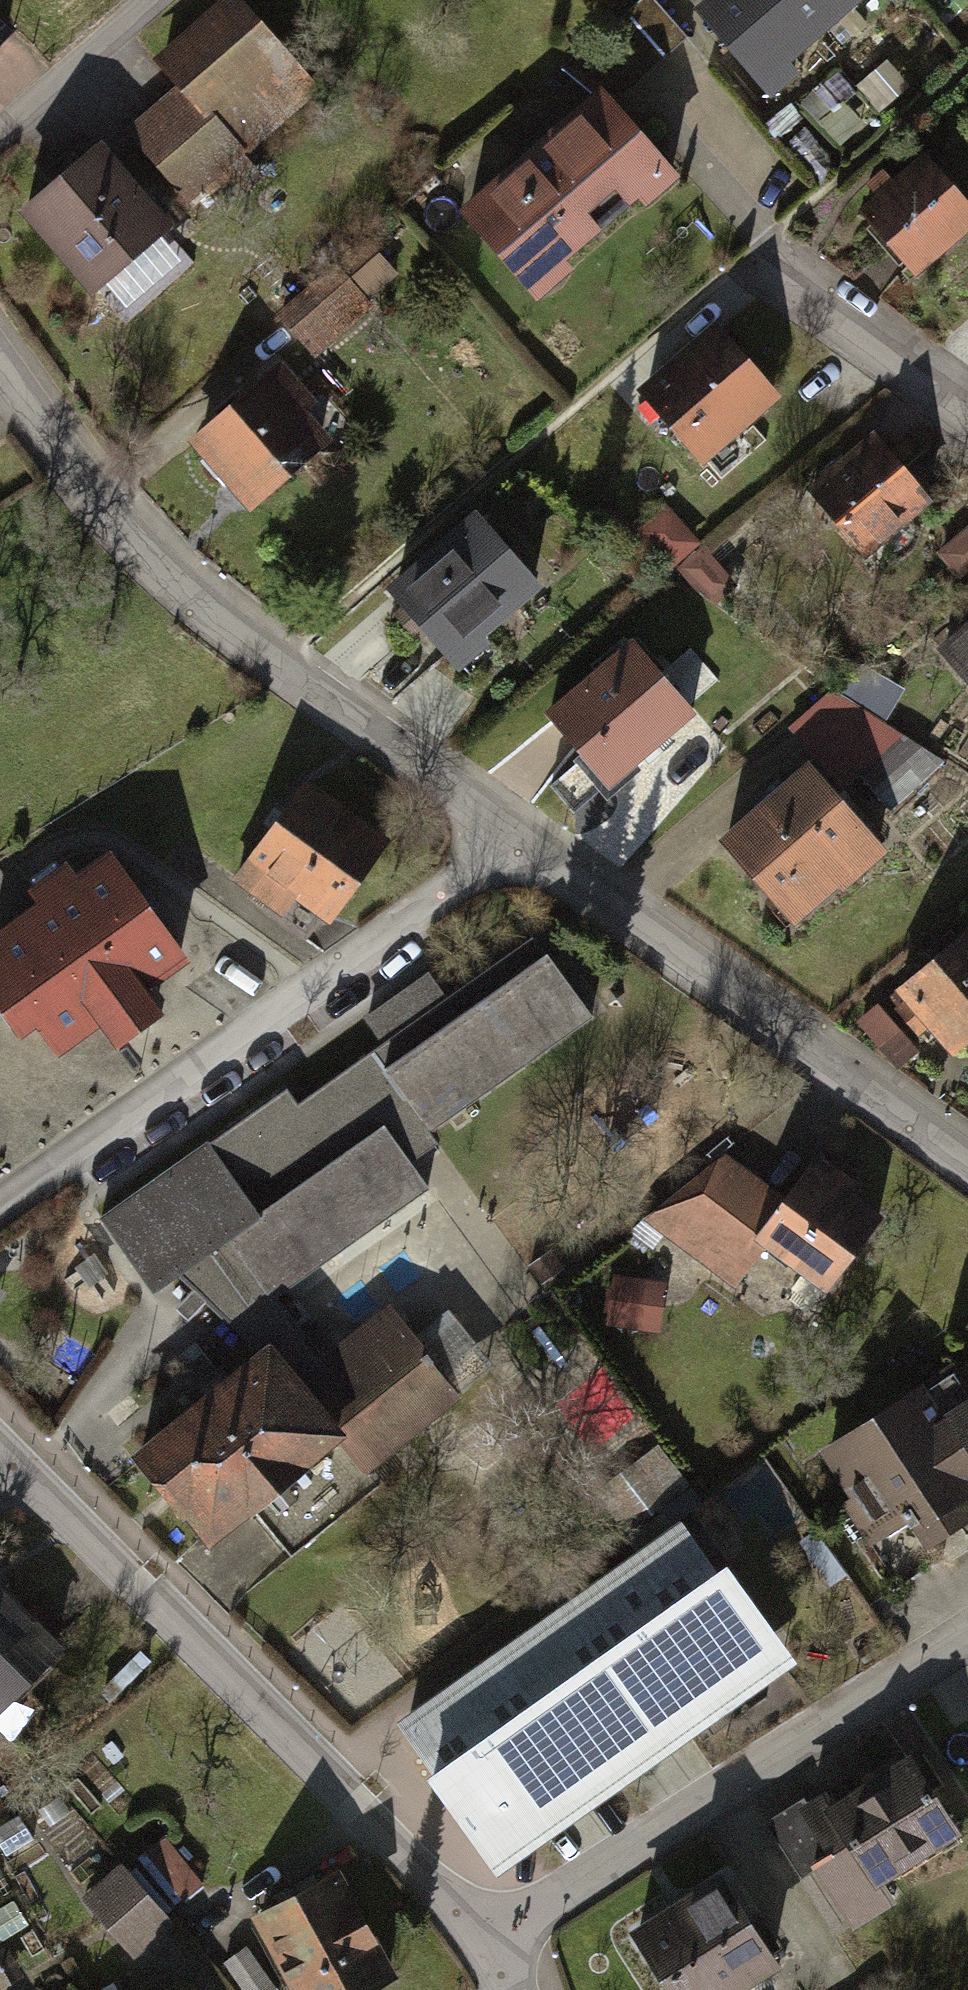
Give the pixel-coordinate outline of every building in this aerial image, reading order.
[(137,132),(197,199),(321,89),(242,0),(238,0),(163,67),(184,90),(137,132)] [(721,7),(793,96),(912,0),(730,0),(721,7)] [(703,181),(622,89),(485,210),(566,302),(703,181)] [(121,145),(45,206),(123,303),(199,242),(121,145)] [(873,202),(928,272),(967,241),(967,180),(942,147),(873,202)] [(347,263),(284,312),(321,358),(384,309),(347,263)] [(729,315),(651,382),(719,461),(798,393),(729,315)] [(352,445),(292,371),(203,443),(264,517),(352,445)] [(950,507),(886,436),(821,495),(885,565),(950,507)] [(571,592),(493,513),(405,598),(484,677),(571,592)] [(957,572),(967,564),(967,534),(942,551),(957,572)] [(957,651),(967,663),(967,641),(957,651)] [(719,717),(655,647),(575,719),(638,789),(719,717)] [(829,772),(749,843),(828,931),(914,855),(856,790),(903,748),(847,685),(794,732),(829,772)] [(409,843),(313,784),(249,887),(344,946),(409,843)] [(0,953),(0,957),(80,1067),(122,1036),(138,1057),(192,1019),(173,993),(213,964),(134,856),(0,953)] [(292,1078),(99,1211),(155,1288),(184,1269),(269,1351),(149,1448),(215,1529),(254,1499),(294,1550),(387,1473),(374,1460),(488,1359),(446,1312),(418,1334),(395,1306),(329,1359),(276,1288),(436,1179),(408,1142),(600,1011),(538,925),(433,1005),(418,982),(377,1014),(390,1035),(301,1097),(292,1078)] [(916,997),(967,1058),(967,953),(916,997)] [(797,1203),(719,1145),(657,1229),(744,1293),(782,1241),(853,1293),(911,1214),(832,1155),(797,1203)] [(674,1281),(614,1274),(608,1325),(667,1332),(674,1281)] [(834,1449),(907,1564),(967,1525),(967,1414),(956,1421),(934,1386),(834,1449)] [(789,1671),(682,1523),(392,1731),(499,1879),(789,1671)] [(3,1564),(0,1567),(0,1696),(14,1711),(82,1648),(3,1564)] [(804,1812),(866,1916),(967,1857),(967,1797),(932,1736),(804,1812)] [(134,1863),(93,1896),(140,1953),(181,1920),(134,1863)] [(269,1913),(309,1989),(388,1989),(417,1975),(361,1866),(269,1913)] [(659,1930),(697,1989),(765,1989),(807,1963),(751,1873),(659,1930)]
